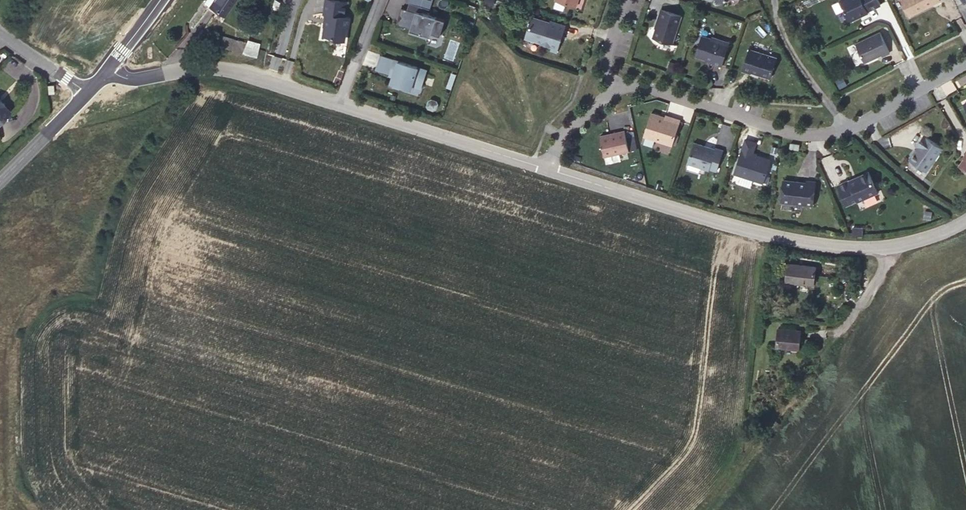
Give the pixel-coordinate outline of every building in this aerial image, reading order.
[(209,5),(223,15),(234,0),(213,0),(209,5)] [(334,0),(326,0),(324,14),(327,15),(326,18),(327,18),(326,24),(325,25),(323,35),(334,37),(336,40),(343,41),(345,39),(347,28),(349,26),(350,18),(344,17),(347,2),(334,0)] [(395,24),(410,29),(409,30),(430,37),(431,33),(439,36),(444,20),(421,12),(422,8),(429,11),(432,0),(408,0),(407,3),(411,4),(414,5),(412,11),(409,10),(401,7),(395,24)] [(554,1),(574,8),(577,0),(554,0),(554,1)] [(879,0),(841,0),(847,11),(845,11),(849,19),(853,21),(861,17),(861,15),(866,13),(866,14),(870,13),(869,12),(882,6),(879,0)] [(941,0),(903,0),(911,15),(942,0),(941,0)] [(679,18),(659,11),(657,19),(658,19),(651,39),(670,45),(679,18)] [(549,23),(530,17),(525,34),(526,36),(537,40),(538,42),(551,46),(550,51),(555,52),(563,26),(549,22),(549,23)] [(882,32),(857,44),(866,63),(883,55),(884,56),(891,53),(882,32)] [(220,36),(213,44),(235,50),(238,42),(220,36)] [(700,38),(694,57),(711,63),(711,65),(720,67),(727,44),(711,40),(710,41),(700,38)] [(242,52),(256,57),(259,44),(248,40),(246,44),(242,52)] [(238,42),(235,50),(242,52),(246,44),(238,42)] [(428,66),(381,51),(376,66),(392,71),(390,78),(412,85),(412,84),(422,88),(428,66)] [(768,80),(775,60),(748,51),(740,72),(749,75),(749,74),(760,78),(760,76),(764,78),(764,79),(768,80)] [(268,68),(278,71),(283,60),(273,56),(268,68)] [(845,78),(838,81),(843,89),(849,86),(845,78)] [(663,119),(649,114),(641,137),(670,147),(678,122),(663,117),(663,119)] [(622,132),(598,137),(602,157),(627,152),(622,132)] [(928,171),(945,148),(926,135),(918,145),(920,147),(911,160),(928,171)] [(712,151),(691,144),(685,164),(706,171),(707,170),(715,172),(721,153),(713,150),(712,151)] [(763,177),(768,162),(739,153),(734,168),(763,177)] [(852,181),(840,186),(849,206),(860,201),(860,202),(880,193),(871,172),(861,177),(860,180),(853,183),(852,181)] [(747,186),(749,180),(739,176),(736,182),(747,186)] [(804,185),(781,182),(778,204),(810,207),(813,184),(804,183),(804,185)] [(826,267),(798,263),(797,280),(825,284),(826,267)] [(812,314),(788,313),(787,332),(810,334),(812,314)]
